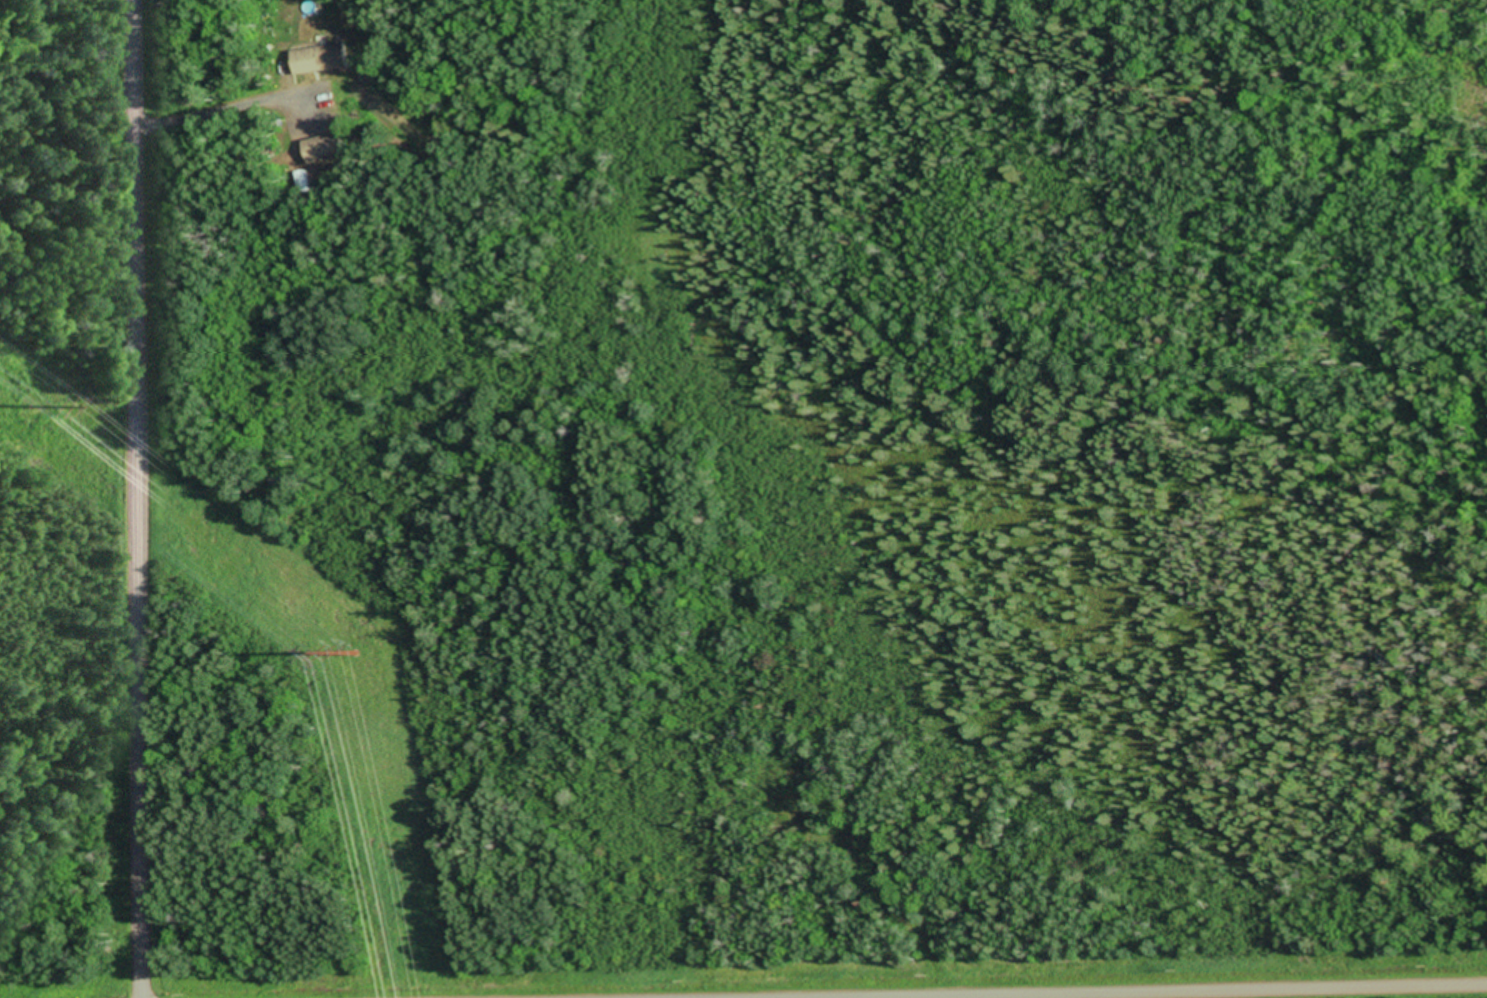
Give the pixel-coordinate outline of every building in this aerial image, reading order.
[(346,72),(344,47),(289,53),(292,77),(346,72)] [(302,143),(307,167),(347,159),(342,135),(302,143)]
